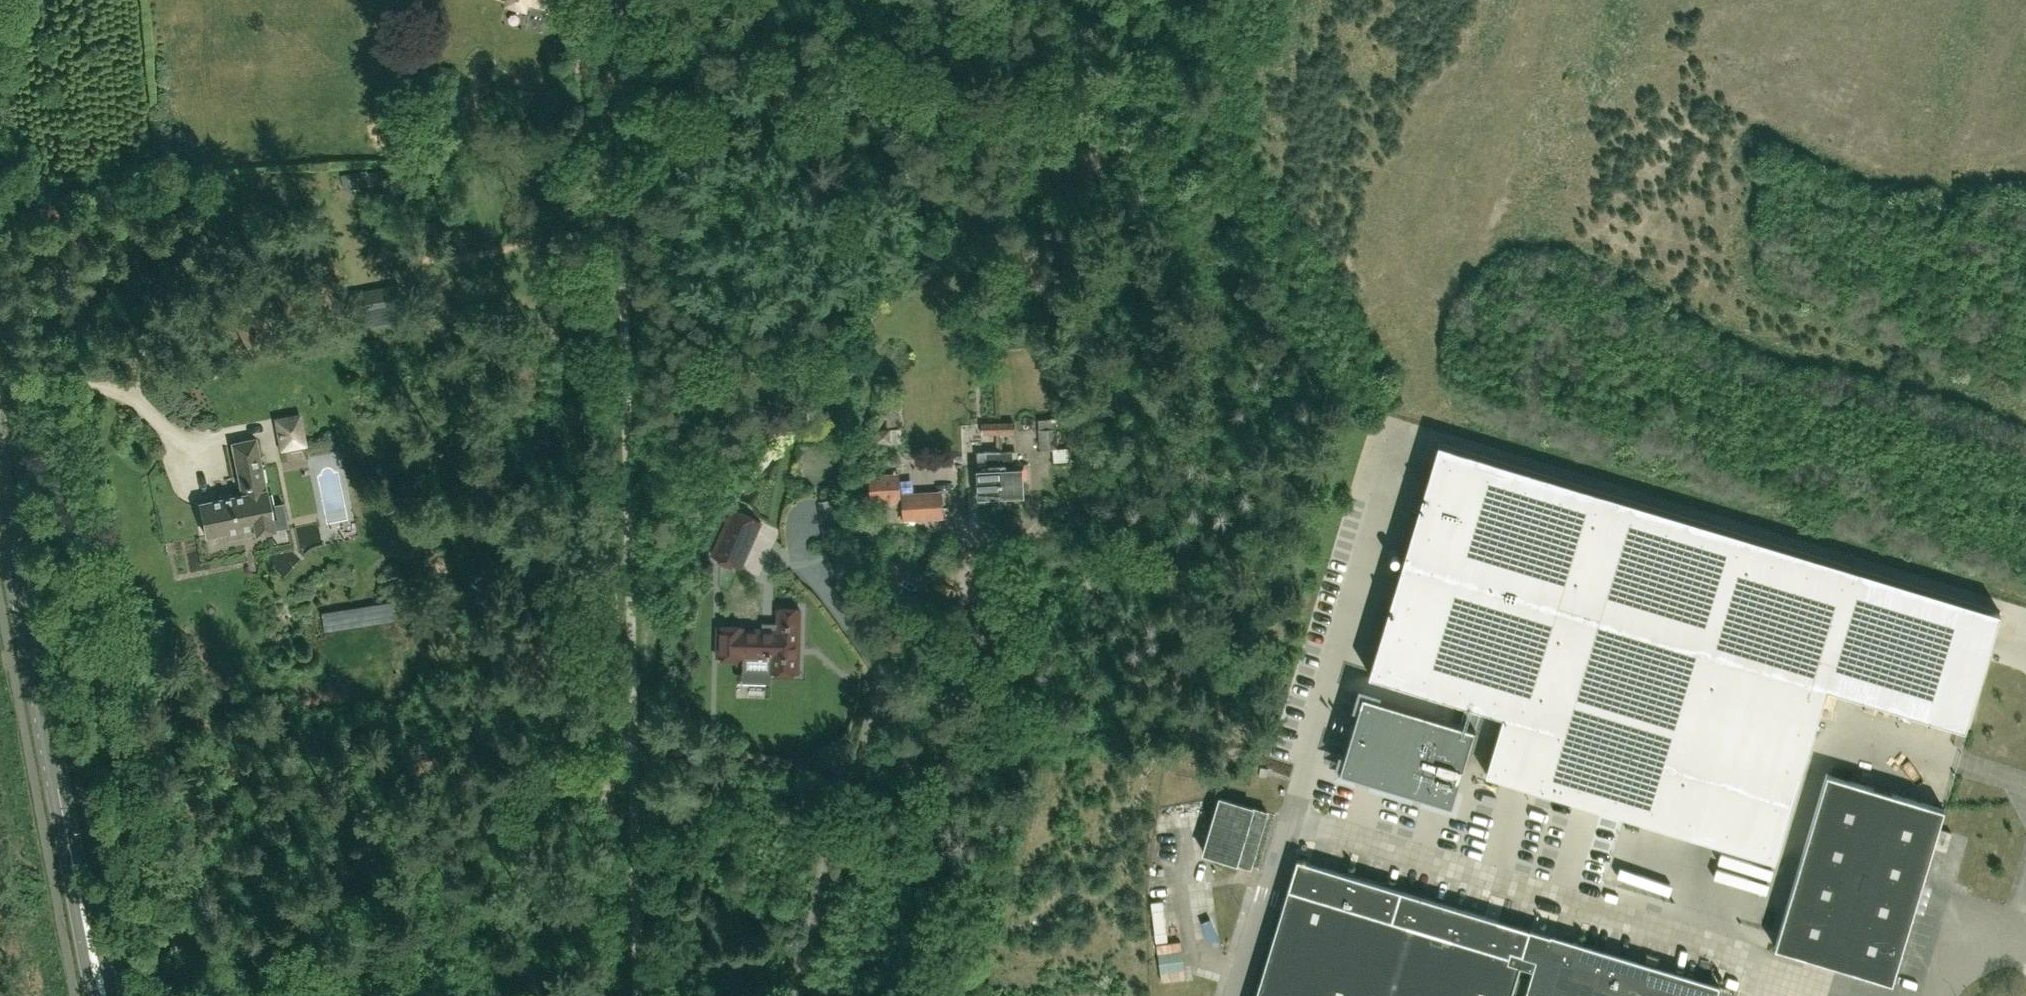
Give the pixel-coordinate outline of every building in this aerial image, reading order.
[(1740,16),(1750,18),(1754,0),(1744,0),(1740,16)] [(355,304),(360,330),(407,321),(402,295),(355,304)] [(308,446),(300,413),(272,419),(280,453),(308,446)] [(1040,449),(1053,448),(1057,448),(1056,428),(1061,428),(1060,417),(1038,419),(1040,449)] [(913,435),(911,420),(891,422),(892,437),(913,435)] [(982,434),(998,433),(998,422),(982,423),(982,434)] [(998,422),(998,433),(1000,433),(1014,432),(1014,422),(998,422)] [(241,494),(198,504),(205,536),(236,530),(237,537),(273,530),(274,529),(269,505),(256,438),(254,438),(231,443),(241,494)] [(1438,442),(1368,677),(1501,717),(1484,776),(1775,863),(1828,688),(1965,729),(2000,612),(1863,570),(1438,442)] [(1001,501),(999,451),(986,452),(986,465),(979,466),(980,502),(1001,501)] [(999,451),(1001,501),(1023,500),(1021,463),(1012,464),(1012,451),(1001,452),(1001,451),(999,451)] [(943,518),(941,496),(902,498),(903,520),(943,518)] [(737,568),(759,520),(754,517),(739,510),(737,514),(730,510),(711,552),(715,554),(713,557),(737,568)] [(739,630),(739,628),(713,628),(713,659),(739,659),(739,657),(768,658),(768,674),(797,675),(798,609),(777,609),(777,630),(739,630)] [(1362,694),(1339,770),(1452,804),(1475,728),(1362,694)] [(1827,773),(1774,947),(1892,983),(1945,808),(1827,773)] [(1219,795),(1202,853),(1252,868),(1269,810),(1219,795)] [(1256,995),(1716,995),(1719,986),(1297,859),(1290,881),(1256,995)]
